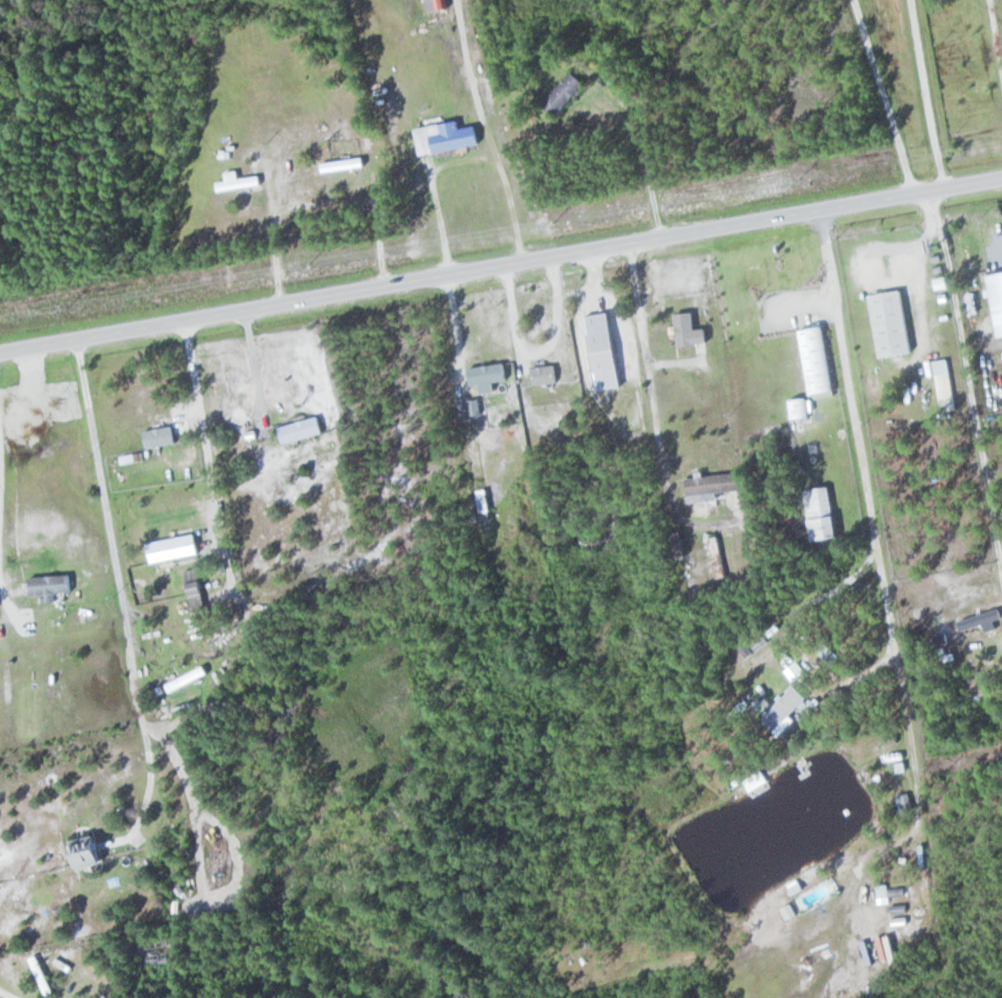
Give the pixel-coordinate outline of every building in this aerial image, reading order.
[(447,0),(429,0),(431,13),(448,9),(447,0)] [(588,85),(575,72),(546,101),(559,114),(588,85)] [(483,145),(480,126),(464,128),(462,121),(417,129),(421,156),(483,145)] [(323,163),(324,173),(368,168),(367,158),(323,163)] [(241,179),(240,173),(231,174),(231,181),(219,182),(220,192),(265,186),(264,177),(241,179)] [(1001,337),(1001,273),(993,275),(1001,337)] [(906,290),(872,295),(880,357),(915,352),(906,290)] [(624,386),(614,311),(589,315),(600,390),(624,386)] [(800,329),(810,397),(836,393),(826,325),(800,329)] [(958,410),(951,359),(937,360),(944,412),(958,410)] [(471,367),(473,385),(510,381),(508,363),(471,367)] [(536,386),(560,382),(556,364),(533,368),(536,386)] [(790,400),(792,419),(810,417),(808,398),(790,400)] [(281,426),(285,442),(325,433),(321,417),(281,426)] [(179,443),(175,425),(146,431),(150,449),(179,443)] [(692,502),(721,500),(721,492),(744,491),(742,473),(690,478),(692,502)] [(816,541),(841,537),(832,486),(808,490),(816,541)] [(681,558),(689,557),(686,533),(678,534),(681,558)] [(201,554),(198,534),(150,543),(153,563),(201,554)] [(713,539),(719,578),(728,577),(722,538),(713,539)] [(36,587),(96,583),(96,574),(36,577),(36,587)] [(1001,608),(961,622),(964,632),(1001,619),(1001,608)] [(99,622),(99,613),(78,613),(78,622),(99,622)] [(206,674),(201,666),(168,685),(173,693),(206,674)] [(766,718),(778,731),(811,698),(799,685),(766,718)] [(915,809),(911,794),(900,798),(904,812),(915,809)] [(82,870),(107,862),(98,836),(73,844),(82,870)] [(908,925),(909,906),(894,905),(893,924),(908,925)] [(135,942),(140,967),(179,961),(175,935),(135,942)]
